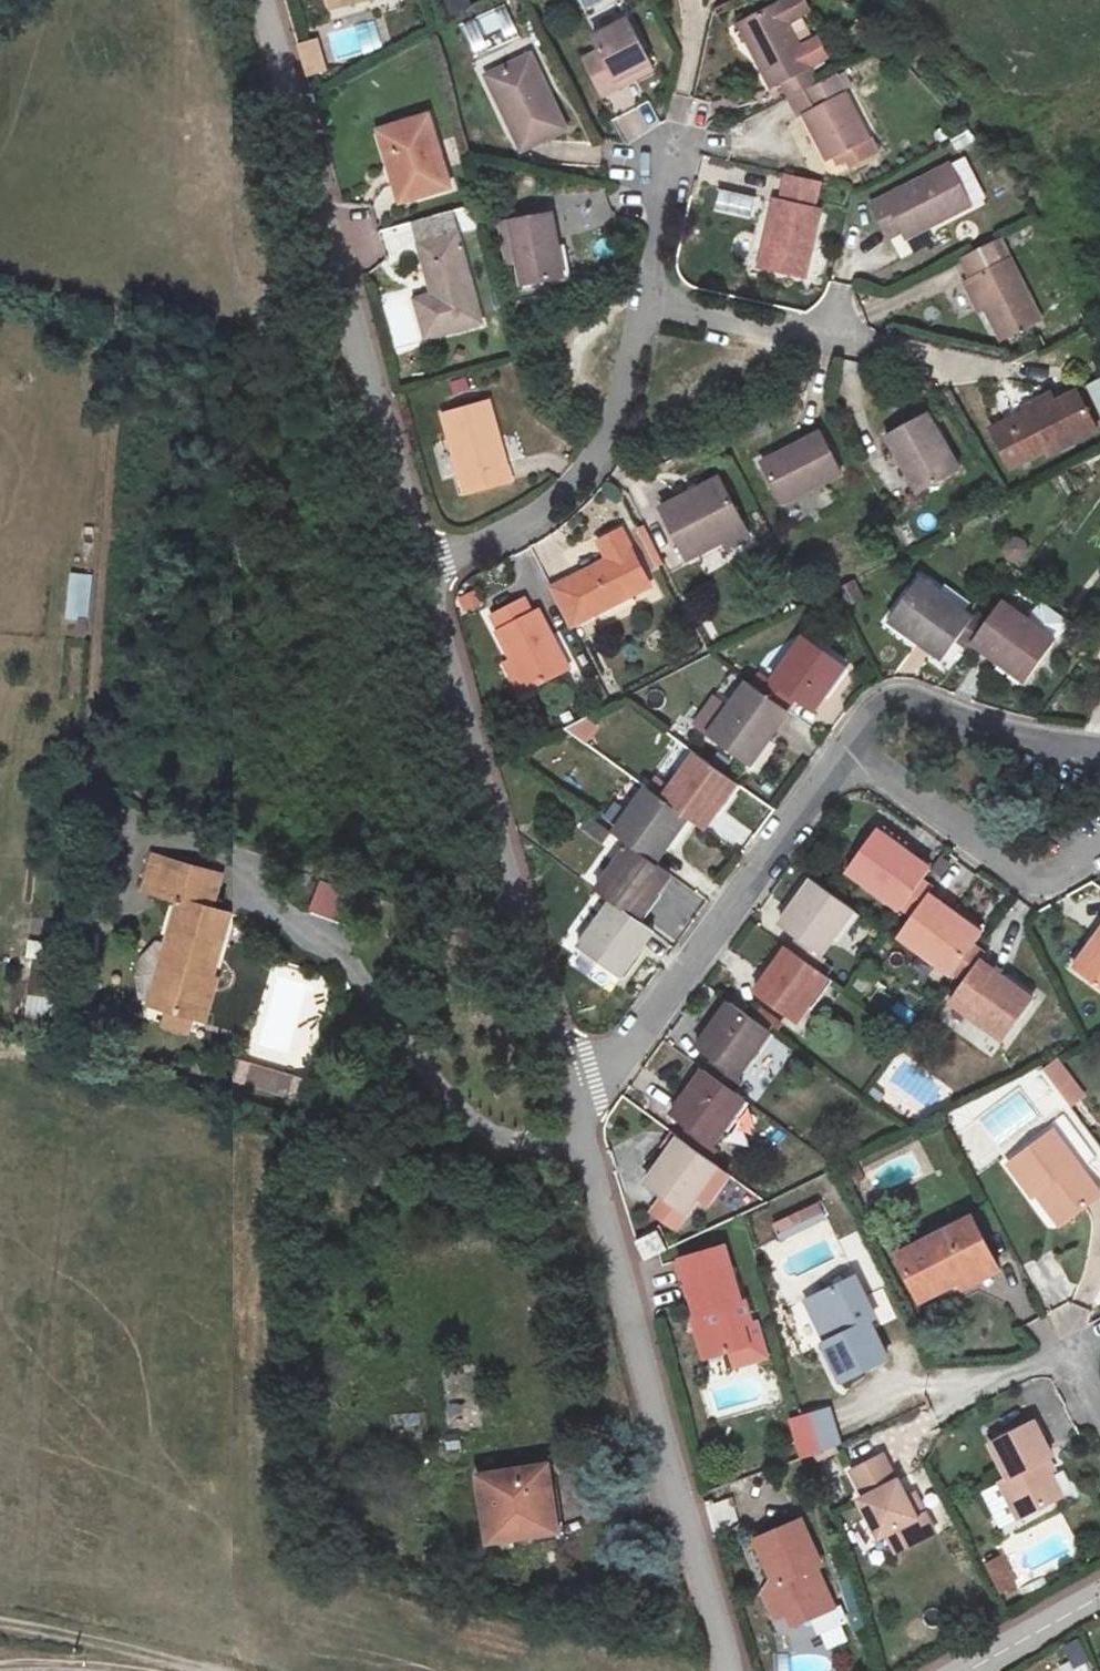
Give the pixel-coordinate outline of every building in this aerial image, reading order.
[(742,21),(759,55),(755,56),(771,88),(782,82),(789,97),(818,82),(818,80),(831,74),(824,62),(812,69),(787,22),(810,10),(804,0),(783,0),(742,21)] [(629,20),(594,38),(601,51),(585,60),(603,94),(620,85),(617,79),(650,62),(629,20)] [(742,21),(738,24),(755,56),(759,55),(742,21)] [(298,45),(303,64),(322,59),(316,40),(298,45)] [(531,56),(494,73),(512,111),(506,113),(522,149),(566,129),(531,56)] [(322,59),(303,64),(306,75),(325,69),(322,59)] [(650,62),(617,79),(620,85),(654,68),(650,62)] [(506,113),(512,111),(494,73),(488,76),(506,113)] [(844,73),(838,76),(845,90),(851,87),(844,73)] [(803,115),(827,160),(835,157),(870,138),(846,92),(845,90),(838,76),(837,74),(806,90),(815,108),(803,115)] [(806,90),(790,98),(800,116),(803,115),(815,108),(806,90)] [(428,115),(387,128),(396,161),(389,164),(401,202),(450,187),(428,115)] [(387,128),(378,130),(389,164),(396,161),(387,128)] [(870,138),(835,157),(839,163),(851,165),(877,152),(870,138)] [(950,164),(872,204),(889,238),(902,230),(906,238),(971,205),(950,164)] [(775,200),(760,267),(804,277),(820,210),(814,209),(820,182),(787,174),(781,202),(775,200)] [(713,212),(751,220),(756,197),(717,189),(713,212)] [(552,213),(511,221),(523,285),(564,277),(552,213)] [(453,219),(418,229),(422,243),(457,234),(453,219)] [(422,243),(419,244),(433,295),(416,300),(426,338),(481,323),(457,233),(457,234),(422,243)] [(999,238),(960,259),(970,278),(971,279),(986,308),(1002,341),(1041,321),(999,238)] [(971,279),(965,282),(980,311),(986,308),(971,279)] [(410,295),(386,297),(393,349),(417,346),(410,295)] [(1085,386),(1099,416),(1099,379),(1085,386)] [(1053,398),(991,429),(1010,468),(1046,450),(1048,454),(1097,430),(1078,391),(1056,403),(1053,398)] [(489,401),(443,414),(465,494),(512,481),(489,401)] [(927,412),(886,435),(907,473),(910,472),(922,492),(961,470),(927,412)] [(841,473),(821,433),(762,462),(782,503),(841,473)] [(661,508),(687,559),(722,541),(746,529),(720,478),(661,508)] [(746,529),(722,541),(726,548),(750,535),(746,529)] [(608,559),(552,588),(572,626),(650,585),(622,530),(599,541),(608,559)] [(919,580),(889,620),(943,660),(957,641),(973,619),(919,580)] [(478,590),(457,597),(462,613),(484,606),(478,590)] [(512,659),(528,690),(569,669),(538,609),(532,613),(524,598),(491,615),(500,629),(497,631),(512,659)] [(988,620),(972,642),(1026,681),(1055,641),(1001,602),(988,620)] [(973,619),(957,641),(967,649),(972,642),(988,620),(978,613),(973,619)] [(804,637),(771,683),(797,701),(812,712),(845,667),(804,637)] [(512,659),(505,662),(521,694),(528,690),(512,659)] [(766,680),(758,690),(789,711),(797,701),(771,683),(766,680)] [(711,734),(709,736),(749,766),(789,711),(758,690),(748,682),(728,710),(711,734)] [(714,699),(696,724),(711,734),(728,710),(714,699)] [(581,714),(570,732),(590,744),(601,726),(581,714)] [(696,754),(663,799),(687,818),(703,829),(737,783),(696,754)] [(647,788),(614,834),(630,845),(655,863),(687,818),(663,799),(647,788)] [(591,818),(583,827),(605,843),(612,833),(591,818)] [(876,831),(847,871),(901,910),(922,881),(930,870),(876,831)] [(630,845),(597,891),(612,902),(637,920),(670,874),(655,863),(630,845)] [(227,915),(208,909),(218,875),(161,860),(163,856),(151,853),(141,886),(153,890),(152,894),(177,902),(148,1003),(164,1008),(195,1017),(198,1018),(205,993),(199,992),(202,982),(207,984),(227,915)] [(813,880),(780,925),(796,937),(820,955),(853,910),(813,880)] [(922,881),(901,910),(912,918),(928,896),(933,889),(922,881)] [(318,884),(309,912),(337,921),(346,893),(318,884)] [(153,890),(141,886),(140,891),(152,894),(153,890)] [(912,918),(898,936),(952,975),(973,946),(982,934),(928,896),(912,918)] [(612,902),(579,948),(620,977),(653,931),(637,920),(612,902)] [(1074,969),(1099,988),(1099,934),(1074,969)] [(796,937),(788,948),(817,969),(825,959),(820,955),(796,937)] [(973,946),(952,975),(963,983),(979,961),(984,954),(973,946)] [(788,948),(755,994),(795,1023),(828,978),(817,969),(788,948)] [(963,983),(950,1001),(1004,1040),(1033,1000),(979,961),(963,983)] [(265,1051),(310,1049),(309,1010),(321,1010),(320,975),(262,977),(265,1051)] [(24,1010),(49,1016),(54,997),(28,992),(24,1010)] [(729,1003),(696,1048),(712,1060),(737,1077),(770,1032),(729,1003)] [(195,1017),(164,1008),(159,1026),(189,1035),(195,1017)] [(712,1060),(704,1070),(734,1092),(742,1082),(737,1077),(712,1060)] [(296,1089),(296,1067),(238,1067),(238,1088),(296,1089)] [(1039,1067),(1035,1070),(1067,1113),(1071,1109),(1039,1067)] [(704,1070),(671,1116),(687,1127),(711,1145),(744,1100),(734,1092),(704,1070)] [(687,1127),(679,1138),(709,1160),(716,1149),(711,1145),(687,1127)] [(1008,1164),(1033,1198),(1036,1195),(1044,1189),(1067,1221),(1099,1197),(1099,1195),(1053,1131),(1008,1164)] [(671,1149),(678,1140),(671,1136),(664,1145),(671,1149)] [(671,1149),(646,1184),(664,1197),(686,1213),(698,1197),(720,1168),(709,1160),(679,1138),(678,1140),(671,1149)] [(1083,1160),(1099,1185),(1099,1148),(1083,1160)] [(707,1204),(729,1174),(720,1168),(698,1197),(707,1204)] [(1044,1189),(1036,1195),(1060,1227),(1067,1221),(1044,1189)] [(675,1229),(686,1213),(664,1197),(653,1213),(675,1229)] [(812,1209),(785,1222),(791,1234),(818,1221),(812,1209)] [(972,1218),(898,1256),(921,1300),(958,1282),(960,1280),(958,1274),(992,1257),(972,1218)] [(785,1222),(775,1227),(781,1239),(791,1234),(785,1222)] [(657,1231),(636,1241),(645,1260),(666,1250),(657,1231)] [(741,1303),(725,1247),(680,1260),(697,1316),(697,1317),(706,1315),(709,1323),(701,1325),(710,1357),(730,1351),(749,1345),(743,1325),(751,1323),(745,1302),(741,1303)] [(958,1282),(962,1288),(999,1269),(992,1257),(958,1274),(960,1280),(958,1282)] [(855,1277),(812,1298),(832,1339),(826,1342),(824,1343),(843,1382),(887,1360),(869,1322),(875,1319),(855,1277)] [(832,1339),(812,1298),(806,1301),(826,1342),(832,1339)] [(697,1316),(692,1317),(704,1359),(710,1357),(701,1325),(709,1323),(706,1315),(697,1317),(697,1316)] [(749,1345),(730,1351),(734,1367),(766,1357),(755,1321),(751,1323),(743,1325),(749,1345)] [(829,1409),(802,1417),(807,1435),(813,1455),(840,1444),(829,1409)] [(802,1417),(792,1420),(798,1438),(807,1435),(802,1417)] [(1034,1422),(990,1444),(1007,1478),(1000,1483),(1000,1484),(1018,1520),(1062,1497),(1050,1474),(1044,1461),(1048,1460),(1052,1458),(1034,1422)] [(807,1435),(798,1438),(803,1459),(813,1455),(807,1435)] [(426,1446),(410,1447),(412,1459),(427,1458),(426,1446)] [(883,1455),(851,1471),(865,1498),(860,1500),(880,1538),(888,1534),(897,1553),(935,1533),(925,1513),(917,1518),(907,1498),(898,1481),(896,1481),(883,1455)] [(1048,1460),(1044,1461),(1050,1474),(1054,1472),(1048,1460)] [(548,1466),(479,1476),(489,1542),(530,1535),(555,1531),(549,1491),(552,1490),(548,1466)] [(1000,1484),(982,1493),(1000,1529),(1018,1520),(1000,1484)] [(565,1530),(560,1489),(552,1490),(549,1491),(555,1531),(565,1530)] [(915,1494),(907,1498),(917,1518),(925,1513),(915,1494)] [(732,1497),(709,1504),(715,1527),(739,1521),(732,1497)] [(801,1520),(755,1540),(772,1576),(777,1574),(780,1580),(777,1587),(765,1593),(765,1594),(776,1619),(789,1613),(800,1608),(818,1615),(834,1608),(816,1567),(821,1565),(801,1520)] [(565,1530),(555,1531),(530,1535),(531,1544),(566,1540),(565,1530)] [(339,1542),(323,1540),(322,1553),(337,1554),(339,1542)] [(1001,1557),(985,1565),(1000,1594),(1016,1586),(1001,1557)] [(772,1576),(760,1596),(765,1594),(765,1593),(777,1587),(780,1580),(777,1574),(772,1576)] [(834,1608),(818,1615),(816,1616),(823,1632),(844,1623),(837,1607),(834,1608)] [(800,1608),(789,1613),(794,1626),(816,1616),(818,1615),(800,1608)]
